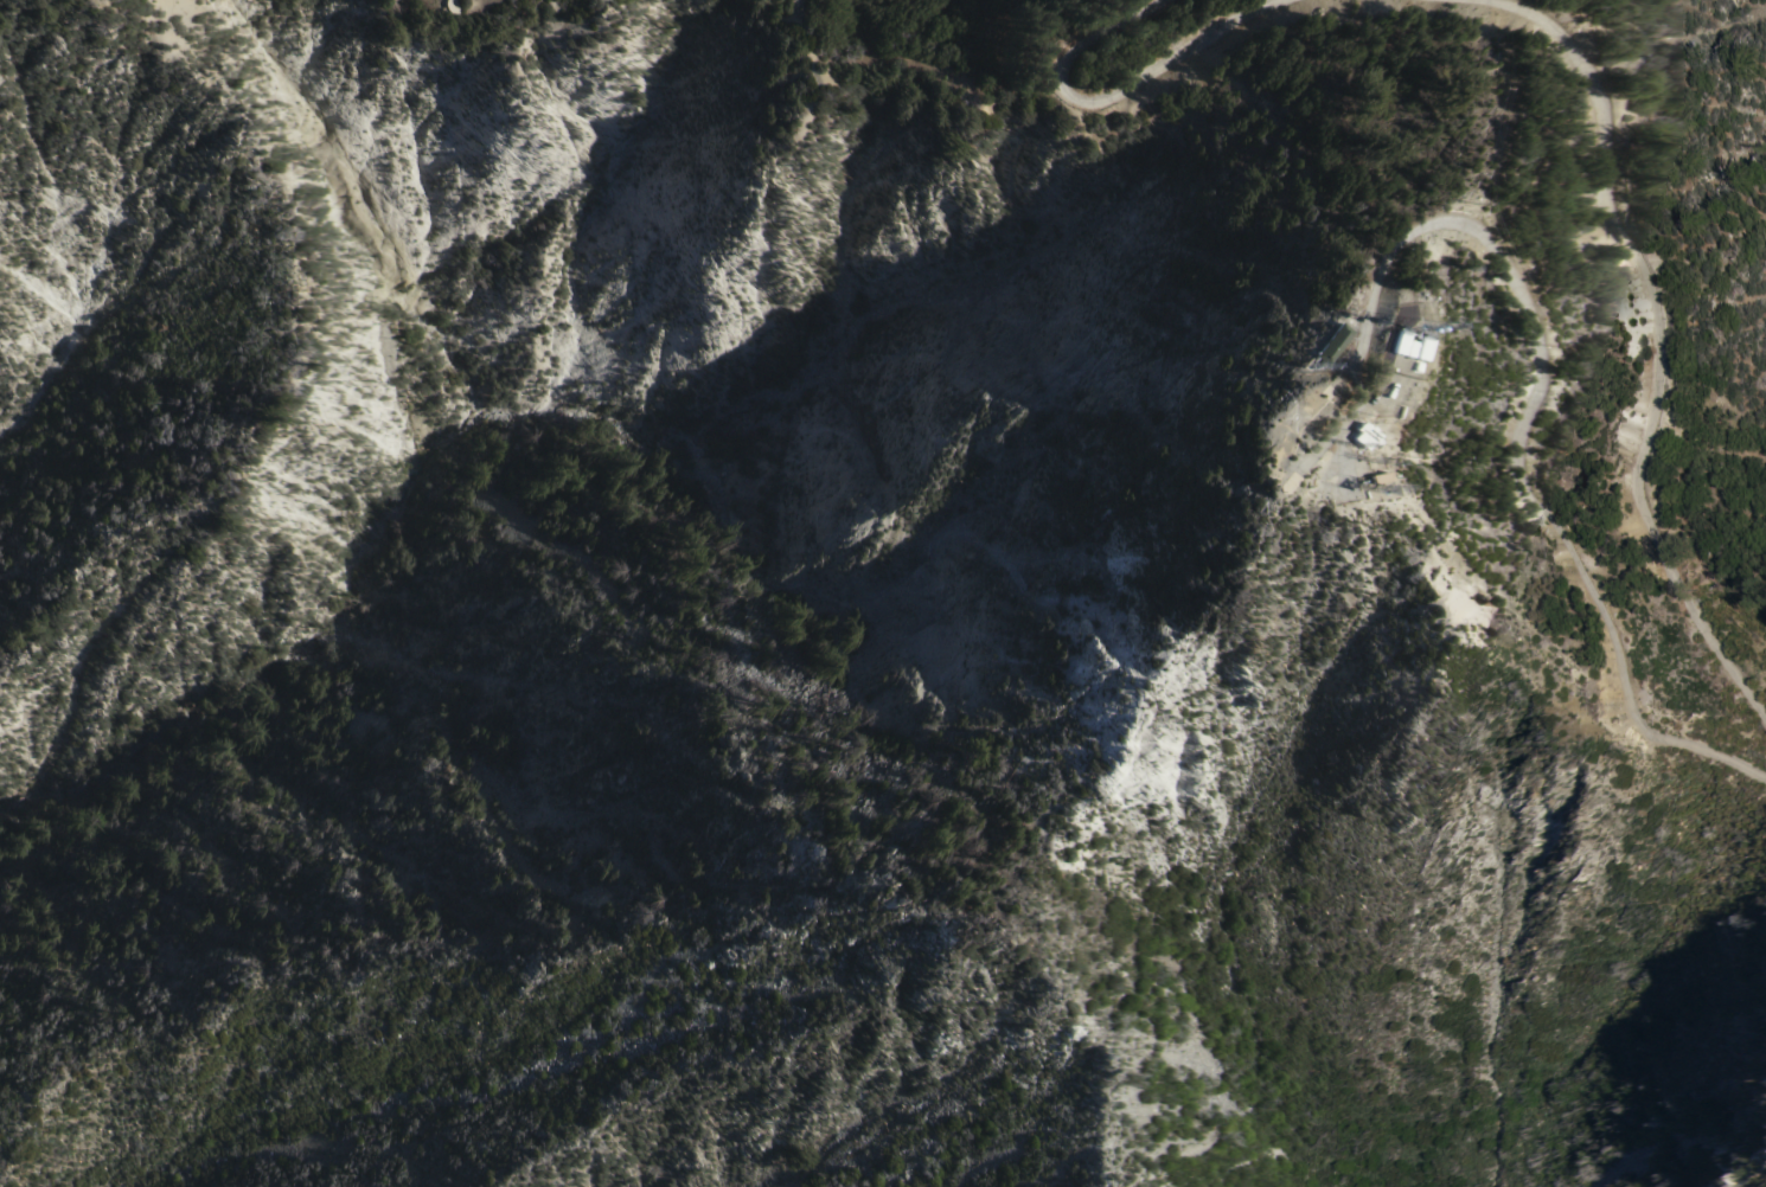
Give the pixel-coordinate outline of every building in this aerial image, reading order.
[(1376,358),(1384,335),(1367,330),(1367,331),(1347,325),(1340,346),(1376,358)] [(1351,335),(1326,370),(1323,366),(1320,371),(1312,365),(1316,361),(1313,359),(1338,326),(1351,335)] [(1403,338),(1399,359),(1389,357),(1395,335),(1403,338)] [(1425,344),(1419,365),(1410,362),(1416,341),(1425,344)] [(1384,416),(1399,421),(1406,394),(1391,391),(1384,416)] [(1376,441),(1374,444),(1377,447),(1371,453),(1369,450),(1363,455),(1350,444),(1356,437),(1352,435),(1361,426),(1376,441)] [(1393,499),(1375,502),(1370,479),(1388,475),(1393,499)]
